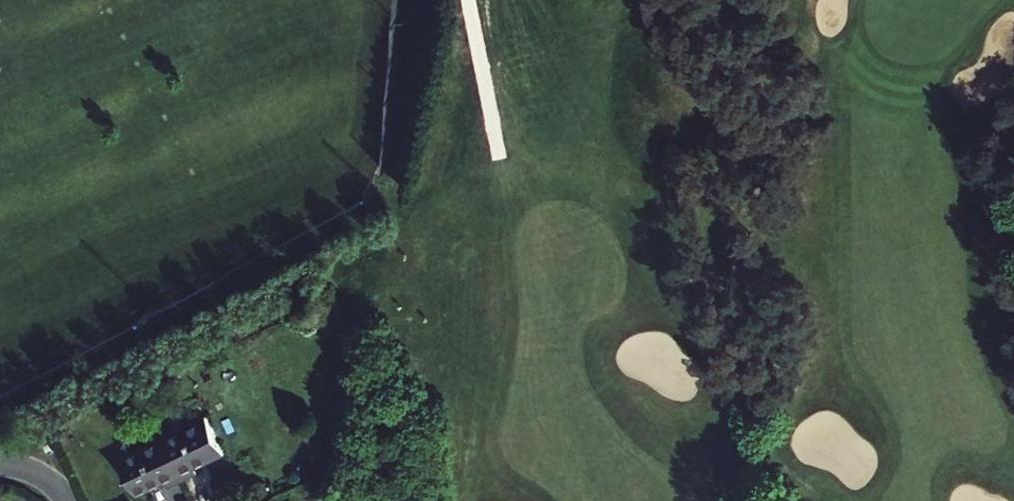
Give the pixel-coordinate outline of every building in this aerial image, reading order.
[(206,416),(162,436),(183,480),(197,473),(194,467),(205,462),(224,453),(206,416)] [(136,494),(166,480),(169,486),(183,480),(162,436),(119,457),(136,494)]
